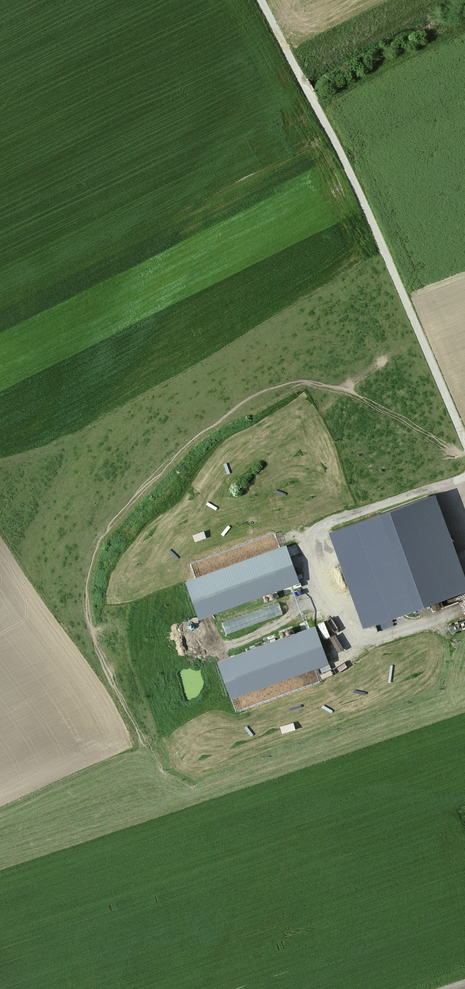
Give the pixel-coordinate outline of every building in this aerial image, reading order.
[(334,529),(367,623),(464,589),(464,578),(435,493),(334,529)] [(287,543),(184,579),(197,616),(300,579),(287,543)] [(227,631),(283,613),(280,601),(223,619),(227,631)] [(317,624),(214,661),(227,697),(330,660),(317,624)]
